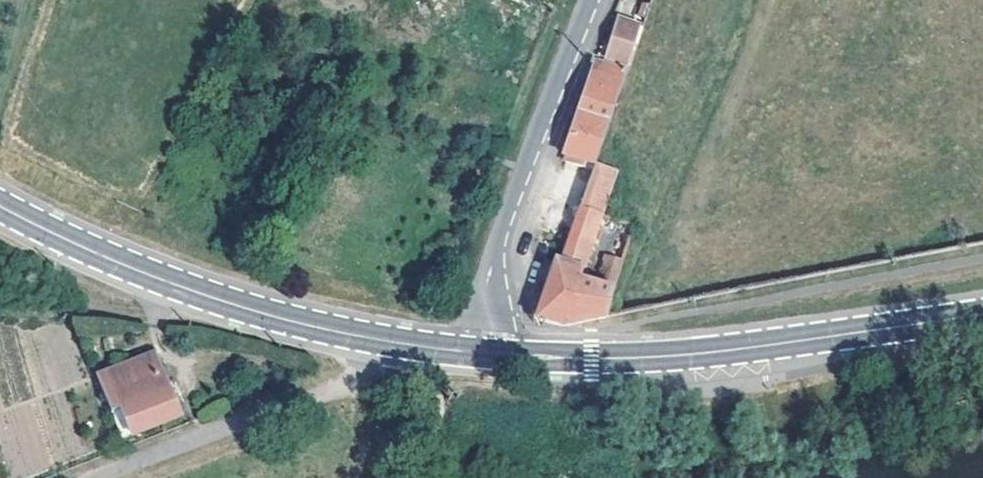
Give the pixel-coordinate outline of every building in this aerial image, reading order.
[(629,64),(641,27),(618,19),(606,57),(629,64)] [(596,61),(564,153),(569,155),(568,159),(585,165),(587,161),(595,163),(626,72),(596,61)] [(562,261),(555,258),(536,316),(563,324),(572,322),(607,315),(615,292),(592,285),(581,281),(587,265),(604,215),(618,172),(595,163),(562,261)] [(615,219),(598,268),(592,285),(615,292),(637,226),(615,219)] [(598,268),(587,265),(581,281),(592,285),(598,268)] [(156,350),(98,373),(112,410),(122,406),(132,433),(181,414),(156,350)]
